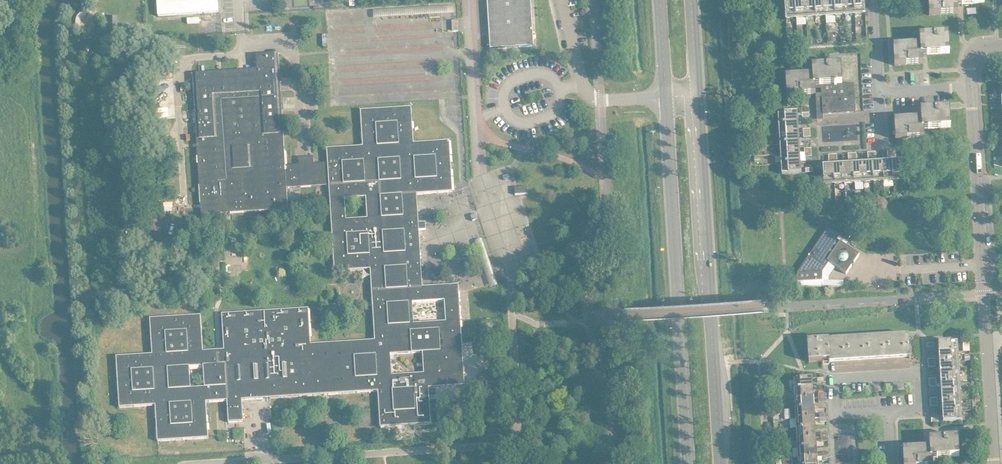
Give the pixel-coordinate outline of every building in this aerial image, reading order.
[(160,14),(221,11),(220,0),(159,0),(160,14)] [(535,33),(535,30),(534,16),(534,15),(534,9),(534,8),(533,0),(489,0),(490,10),(490,11),(490,18),(491,32),(491,33),(492,47),(493,47),(507,46),(507,47),(508,46),(521,45),(521,46),(522,46),(522,45),(535,45),(536,45),(536,44),(535,33)] [(797,0),(788,1),(788,0),(787,0),(788,19),(789,19),(789,18),(798,17),(798,18),(799,18),(797,0)] [(799,18),(799,17),(808,17),(808,18),(807,0),(797,0),(799,18)] [(808,18),(809,18),(809,17),(818,16),(818,17),(817,0),(807,0),(808,18)] [(818,17),(818,16),(827,16),(828,16),(827,0),(817,0),(818,17)] [(828,16),(828,15),(837,15),(837,16),(838,16),(837,0),(827,0),(828,16)] [(838,16),(838,15),(847,14),(847,15),(846,0),(837,0),(838,16)] [(847,15),(848,15),(848,14),(857,14),(857,15),(856,0),(846,0),(847,15)] [(857,15),(858,15),(857,14),(867,13),(867,14),(868,14),(867,0),(856,0),(857,15)] [(984,0),(934,0),(934,14),(960,12),(960,4),(984,2),(984,0)] [(949,52),(948,33),(922,35),(922,43),(898,45),(900,64),(926,62),(925,54),(949,52)] [(316,162),(315,155),(307,155),(300,156),(301,163),(287,164),(280,52),(258,54),(259,68),(194,72),(203,213),(290,208),(289,186),(331,184),(337,270),(373,267),(375,303),(377,339),(313,343),(310,307),(224,313),(226,348),(205,350),(203,314),(152,317),(154,353),(118,355),(121,406),(157,403),(160,439),(210,436),(208,400),(229,399),(230,421),(245,420),(244,398),(258,397),(380,390),(382,425),(433,422),(431,386),(467,384),(460,283),(424,286),(423,257),(419,257),(418,238),(417,229),(428,228),(428,221),(420,221),(419,192),(455,190),(451,140),(416,142),(413,106),(363,109),(365,145),(329,147),(330,161),(316,162)] [(832,53),(832,64),(840,64),(841,64),(840,53),(832,53)] [(817,85),(823,84),(841,83),(840,64),(814,66),(815,74),(791,76),(792,95),(818,93),(817,85)] [(856,82),(841,83),(823,84),(824,92),(827,92),(828,97),(824,97),(825,113),(826,113),(826,112),(857,110),(857,111),(858,111),(857,93),(856,82)] [(926,128),(950,127),(949,107),(923,109),(923,117),(899,119),(901,138),(927,136),(926,128)] [(781,123),(781,124),(800,122),(799,122),(799,113),(800,113),(800,112),(780,113),(780,114),(781,114),(782,123),(781,123)] [(782,133),(801,132),(800,132),(799,123),(800,123),(800,122),(781,124),(782,124),(783,133),(782,133)] [(782,143),(802,142),(801,142),(800,133),(801,133),(801,132),(782,133),(782,134),(783,134),(783,143),(782,143)] [(783,153),(802,152),(802,151),(801,152),(801,142),(802,142),(782,143),(782,144),(783,143),(784,153),(783,153)] [(784,162),(784,163),(803,162),(803,161),(802,161),(801,152),(802,152),(783,153),(784,153),(785,162),(784,162)] [(885,162),(884,162),(886,181),(886,180),(895,180),(895,181),(894,161),(894,162),(885,163),(885,162)] [(895,161),(894,161),(895,181),(896,181),(896,180),(905,179),(905,180),(906,180),(905,161),(904,161),(904,162),(895,162),(895,161)] [(803,162),(784,163),(785,163),(785,172),(784,172),(784,173),(803,172),(803,171),(802,162),(803,162)] [(875,163),(876,182),(876,181),(885,180),(885,181),(886,181),(884,162),(884,163),(875,163)] [(855,164),(856,183),(857,183),(857,182),(866,181),(866,182),(865,163),(865,164),(855,165),(855,164)] [(865,163),(866,182),(866,181),(875,181),(876,182),(875,163),(874,163),(874,164),(865,164),(865,163)] [(836,165),(837,184),(837,183),(846,183),(846,184),(847,184),(845,164),(845,165),(836,166),(836,165)] [(846,164),(845,164),(847,184),(847,183),(856,182),(856,183),(855,164),(855,165),(846,165),(846,164)] [(837,184),(836,165),(835,165),(835,166),(826,167),(826,166),(825,166),(826,185),(827,185),(827,184),(836,183),(836,184),(837,184)] [(517,186),(517,193),(530,192),(529,185),(517,186)] [(799,272),(799,281),(824,279),(825,271),(831,261),(848,273),(854,264),(854,265),(855,264),(856,264),(856,263),(856,262),(861,254),(839,239),(842,235),(830,227),(799,272)] [(811,340),(811,341),(813,361),(831,359),(831,360),(912,355),(911,337),(870,339),(864,340),(856,340),(831,342),(830,339),(811,340)] [(941,352),(960,351),(960,350),(959,350),(959,341),(960,341),(960,340),(941,341),(942,351),(941,352)] [(942,361),(942,362),(961,360),(960,360),(959,351),(960,351),(941,352),(942,352),(943,361),(942,361)] [(942,371),(962,370),(961,370),(960,361),(961,361),(961,360),(942,362),(943,362),(943,371),(942,371)] [(943,381),(962,380),(961,380),(961,371),(962,371),(962,370),(942,371),(942,372),(943,372),(944,381),(943,381)] [(796,388),(796,389),(815,387),(814,387),(814,378),(815,378),(815,377),(795,378),(796,379),(797,388),(796,388)] [(943,391),(963,390),(963,389),(962,389),(961,380),(962,380),(943,381),(944,381),(944,391),(943,391)] [(797,398),(816,397),(815,397),(814,388),(815,388),(815,387),(796,389),(797,389),(798,398),(797,398)] [(944,400),(944,401),(963,400),(963,399),(962,399),(962,390),(963,390),(943,391),(944,391),(945,400),(944,400)] [(797,408),(816,407),(815,398),(816,397),(797,398),(797,399),(798,399),(798,408),(797,408)] [(945,410),(964,409),(963,409),(962,400),(963,400),(944,401),(945,401),(946,410),(945,410)] [(798,418),(817,417),(817,416),(816,416),(816,407),(817,407),(816,407),(797,408),(798,408),(799,418),(798,418)] [(964,409),(945,410),(945,411),(946,411),(946,420),(945,420),(945,421),(965,420),(965,419),(964,419),(963,410),(964,410),(964,409)] [(798,427),(798,428),(818,427),(818,426),(817,426),(816,417),(817,417),(798,418),(799,418),(799,427),(798,427)] [(799,437),(818,436),(817,436),(817,427),(818,427),(798,428),(799,428),(800,437),(799,437)] [(800,447),(819,446),(818,446),(817,437),(818,437),(818,436),(799,437),(799,438),(800,438),(801,447),(800,447)] [(909,463),(935,463),(934,457),(958,455),(957,436),(931,438),(932,446),(908,448),(909,463)] [(800,457),(819,456),(818,456),(818,447),(819,446),(800,447),(800,448),(801,448),(801,457),(800,457)] [(819,456),(800,457),(801,457),(802,463),(819,463),(819,456)]
